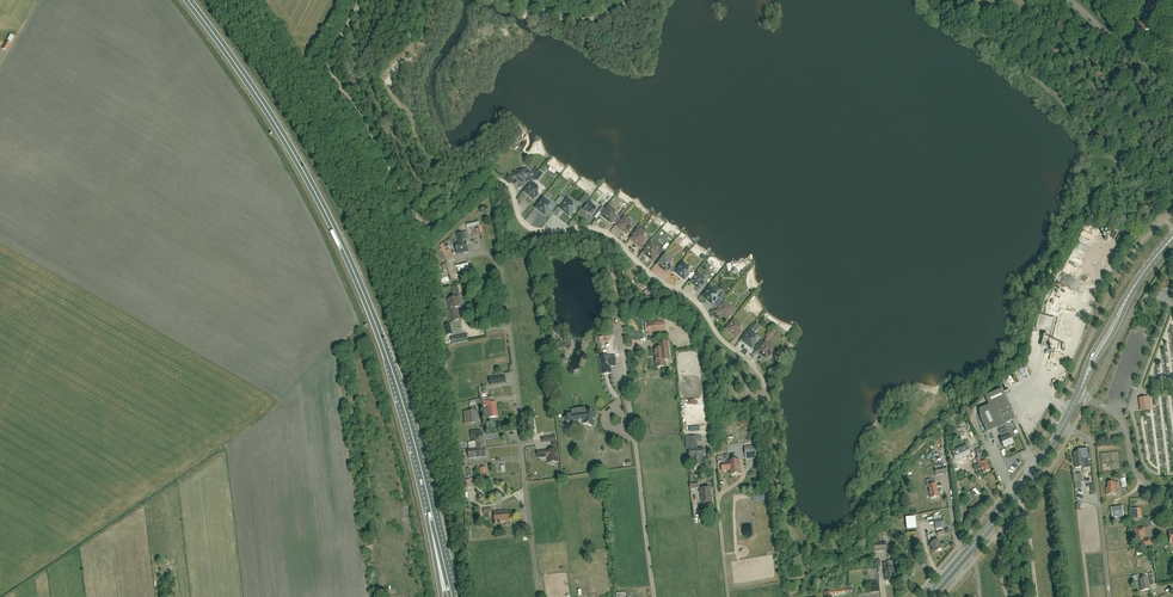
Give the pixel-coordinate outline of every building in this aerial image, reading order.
[(1158,10),(1158,0),(1154,0),(1153,1),(1149,1),(1149,6),(1147,8),(1149,9),(1149,10),(1158,10)] [(1144,33),(1146,31),(1150,30),(1150,26),(1150,25),(1152,25),(1151,21),(1141,22),(1142,31),(1144,33)] [(7,40),(2,49),(6,51),(11,43),(7,40)] [(521,172),(516,177),(525,184),(531,176),(526,171),(521,172)] [(538,188),(532,184),(526,193),(534,199),(539,194),(538,188)] [(537,208),(545,215),(550,210),(549,204),(544,200),(537,208)] [(561,208),(569,215),(574,210),(573,204),(567,200),(561,208)] [(589,203),(583,210),(592,217),(598,209),(589,203)] [(610,207),(603,216),(611,222),(614,219),(615,220),(613,222),(616,224),(620,219),(618,216),(617,218),(616,217),(615,212),(610,207)] [(630,222),(625,218),(618,226),(627,233),(631,227),(630,222)] [(479,234),(480,234),(484,233),(482,225),(479,226),(478,221),(466,224),(468,229),(477,226),(478,228),(477,229),(479,234)] [(653,223),(647,231),(652,235),(659,227),(653,223)] [(644,235),(638,231),(632,239),(640,246),(645,240),(647,240),(647,235),(644,235)] [(467,232),(463,233),(457,234),(459,244),(455,245),(457,250),(453,251),(454,255),(461,253),(460,249),(467,247),(466,242),(465,243),(465,239),(468,238),(467,232)] [(651,244),(645,253),(653,260),(658,254),(657,249),(651,244)] [(444,258),(451,256),(449,250),(442,252),(444,258)] [(667,271),(672,266),(671,261),(666,256),(659,265),(667,271)] [(459,267),(460,273),(471,270),(470,264),(459,267)] [(689,274),(688,268),(683,264),(676,272),(685,279),(689,274)] [(704,284),(704,279),(698,274),(691,283),(700,289),(704,284)] [(442,277),(444,285),(451,283),(449,275),(442,277)] [(716,293),(710,288),(704,297),(712,304),(717,298),(716,293)] [(457,308),(461,307),(459,297),(448,300),(452,312),(451,313),(454,321),(460,319),(458,311),(457,308)] [(718,299),(717,301),(717,300),(716,301),(717,301),(714,305),(714,304),(713,305),(717,308),(722,302),(718,299)] [(724,303),(717,312),(726,319),(730,313),(729,308),(724,303)] [(1036,327),(1051,331),(1054,317),(1039,313),(1036,327)] [(652,333),(665,331),(664,321),(647,323),(648,332),(652,331),(652,333)] [(734,321),(727,329),(736,336),(740,331),(740,325),(734,321)] [(453,335),(450,325),(444,326),(446,336),(453,335)] [(771,343),(780,333),(775,329),(766,338),(771,343)] [(750,332),(743,341),(752,347),(756,342),(755,337),(750,332)] [(1041,346),(1051,348),(1052,341),(1042,339),(1041,346)] [(658,343),(659,348),(654,349),(656,367),(665,366),(664,361),(670,360),(668,342),(658,343)] [(766,343),(759,352),(767,358),(772,353),(771,348),(766,343)] [(1059,368),(1062,358),(1048,354),(1046,365),(1059,368)] [(609,356),(601,357),(604,375),(611,374),(610,367),(617,366),(616,358),(609,359),(609,356)] [(1025,367),(1017,376),(1024,382),(1032,373),(1025,367)] [(506,384),(505,376),(489,378),(490,386),(506,384)] [(1148,405),(1149,405),(1148,397),(1139,398),(1141,411),(1150,410),(1149,410),(1148,410),(1148,405)] [(992,430),(1016,419),(1011,406),(1007,398),(991,405),(993,410),(987,412),(986,417),(992,430)] [(487,406),(488,415),(488,418),(498,417),(496,402),(490,403),(489,401),(483,402),(484,406),(487,406)] [(465,425),(476,423),(474,411),(463,412),(465,425)] [(593,427),(596,414),(586,411),(586,414),(572,416),(572,414),(565,418),(568,423),(567,424),(569,428),(570,427),(571,428),(577,424),(576,422),(584,421),(583,424),(593,427)] [(476,449),(485,448),(484,437),(483,437),(483,435),(482,431),(470,432),(472,442),(476,442),(476,449)] [(1004,448),(1013,443),(1008,432),(1000,435),(1001,437),(999,438),(1004,448)] [(690,447),(690,450),(689,450),(690,457),(693,457),(694,466),(702,466),(702,456),(704,456),(703,449),(698,449),(697,438),(696,438),(695,436),(689,437),(690,438),(689,438),(689,439),(687,439),(688,447),(690,447)] [(951,452),(955,460),(971,453),(967,445),(951,452)] [(757,458),(755,446),(744,447),(746,460),(757,458)] [(978,457),(983,455),(982,451),(984,450),(982,447),(980,448),(975,451),(978,457)] [(468,450),(469,458),(482,457),(485,457),(485,456),(486,456),(485,448),(476,449),(468,450)] [(1088,460),(1091,459),(1090,454),(1088,455),(1087,449),(1086,449),(1078,450),(1078,452),(1074,453),(1076,468),(1082,467),(1082,468),(1089,467),(1088,460)] [(550,463),(551,464),(554,464),(554,463),(558,462),(557,450),(547,451),(538,452),(538,458),(548,457),(548,463),(550,463)] [(976,471),(981,469),(984,474),(991,470),(986,461),(986,462),(983,456),(976,460),(978,464),(973,467),(976,471)] [(462,478),(467,477),(471,477),(470,469),(466,470),(465,468),(464,458),(459,459),(460,468),(461,468),(462,478)] [(740,474),(739,460),(729,461),(729,462),(725,462),(724,461),(718,462),(718,465),(721,464),(722,472),(730,471),(731,475),(735,475),(736,476),(739,476),(740,474)] [(947,473),(946,467),(945,464),(934,466),(936,476),(947,473)] [(1075,483),(1082,482),(1081,474),(1074,475),(1075,483)] [(927,487),(929,487),(931,498),(938,497),(935,481),(932,481),(932,480),(926,481),(927,487)] [(1116,487),(1118,487),(1118,483),(1116,483),(1115,482),(1107,483),(1108,488),(1106,488),(1107,495),(1112,494),(1113,495),(1117,495),(1116,487)] [(712,503),(711,488),(700,489),(700,490),(700,491),(700,493),(701,494),(702,504),(712,503)] [(1123,516),(1122,506),(1111,508),(1112,517),(1123,516)] [(508,511),(494,513),(495,522),(509,521),(508,511)] [(917,528),(916,515),(909,516),(909,528),(917,528)] [(934,520),(934,523),(936,529),(946,526),(944,521),(943,517),(934,520)] [(927,537),(929,541),(935,553),(942,549),(938,540),(936,541),(934,538),(932,534),(927,536),(927,537)] [(1150,538),(1140,541),(1142,547),(1152,544),(1150,538)] [(873,540),(874,545),(873,545),(874,553),(886,551),(885,543),(877,544),(877,540),(873,540)] [(886,581),(894,580),(893,568),(890,568),(889,566),(888,563),(883,563),(884,567),(884,569),(886,581)] [(1142,591),(1150,590),(1148,578),(1139,579),(1142,591)]
